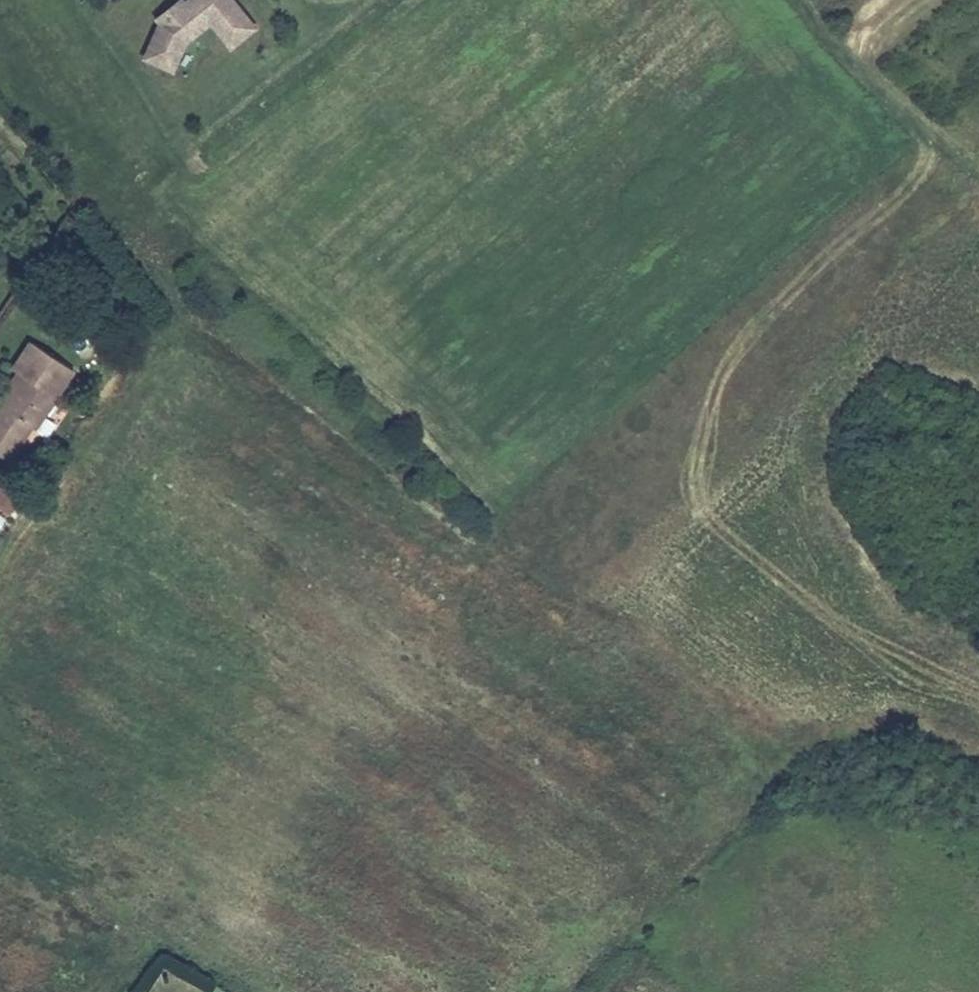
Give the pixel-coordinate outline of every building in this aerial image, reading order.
[(142,65),(175,78),(189,45),(211,30),(231,55),(258,33),(232,0),(193,0),(186,6),(182,0),(151,23),(157,33),(142,65)] [(26,361),(33,366),(13,395),(43,415),(48,418),(85,361),(40,331),(22,358),(26,361)] [(26,361),(0,401),(0,409),(33,429),(43,415),(13,395),(33,366),(26,361)] [(0,409),(0,438),(19,450),(33,429),(0,409)] [(0,470),(0,497),(10,504),(23,484),(0,470)]
